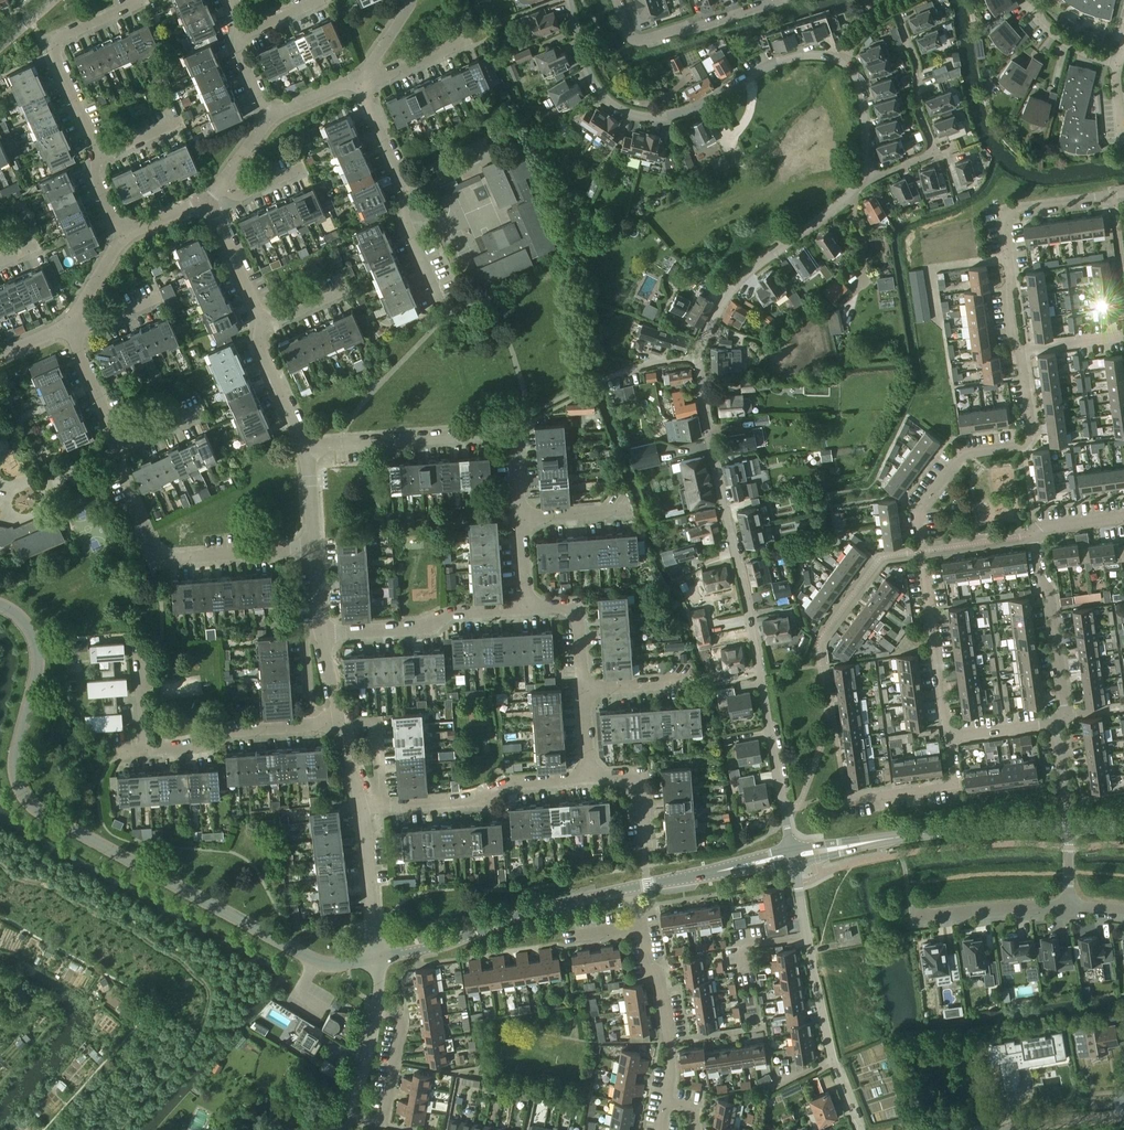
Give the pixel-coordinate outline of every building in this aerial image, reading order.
[(208,3),(207,0),(190,0),(180,4),(184,13),(208,3)] [(659,0),(654,0),(638,5),(642,18),(653,14),(655,20),(671,15),(668,8),(662,10),(659,0)] [(1011,0),(989,0),(990,2),(991,5),(993,7),(995,9),(996,11),(1003,7),(1006,13),(1020,5),(1017,0),(1013,0),(1011,1),(1011,0)] [(1065,0),(1071,5),(1079,9),(1086,13),(1095,16),(1102,18),(1102,17),(1110,19),(1113,7),(1114,8),(1115,0),(1064,0),(1065,0)] [(932,1),(919,6),(922,12),(917,14),(917,15),(909,18),(914,31),(934,23),(931,15),(937,13),(932,1)] [(188,23),(212,12),(208,3),(184,13),(188,23)] [(547,13),(545,8),(526,15),(521,17),(524,24),(529,23),(534,37),(559,28),(553,11),(547,13)] [(216,21),(212,12),(188,23),(192,32),(216,21)] [(827,17),(826,14),(811,19),(818,41),(826,39),(824,35),(832,32),(832,31),(841,27),(837,14),(827,17)] [(332,18),(322,22),(333,47),(342,43),(343,45),(344,45),(332,18)] [(818,41),(811,19),(796,24),(802,42),(809,40),(811,43),(818,41)] [(1070,32),(1075,22),(1068,19),(1063,28),(1070,32)] [(1019,35),(1005,20),(991,30),(992,33),(994,35),(995,37),(997,40),(999,42),(1001,44),(1003,46),(1005,47),(1007,49),(1012,44),(1016,49),(1029,35),(1024,30),(1019,35)] [(220,30),(216,21),(192,32),(195,40),(193,41),(197,49),(209,44),(205,36),(220,30)] [(149,22),(139,26),(150,50),(159,46),(160,49),(161,49),(149,22)] [(333,47),(322,22),(313,26),(324,51),(333,47)] [(802,42),(796,24),(781,29),(788,51),(796,48),(795,44),(802,42)] [(150,50),(139,26),(130,30),(141,54),(144,62),(153,58),(150,50)] [(324,51),(313,26),(304,30),(315,55),(324,51)] [(888,29),(890,36),(894,35),(897,43),(903,42),(898,26),(888,29)] [(945,33),(942,27),(925,34),(925,35),(917,38),(922,51),(942,43),(939,35),(945,33)] [(781,29),(781,28),(781,29),(766,34),(772,52),(780,49),(781,53),(788,51),(781,29)] [(141,54),(130,30),(121,34),(132,58),(141,54)] [(315,55),(304,30),(295,34),(306,59),(315,55)] [(132,58),(121,34),(112,38),(123,62),(132,58)] [(306,59),(295,34),(286,38),(297,63),(306,59)] [(123,62),(112,38),(103,42),(114,66),(123,62)] [(297,63),(286,38),(277,43),(288,67),(297,63)] [(114,66),(103,42),(94,46),(105,70),(114,66)] [(191,64),(216,53),(211,43),(209,44),(197,49),(184,55),(185,56),(187,55),(191,64)] [(288,67),(277,43),(268,47),(279,71),(288,67)] [(888,56),(883,43),(875,46),(867,49),(868,50),(860,53),(865,65),(888,56)] [(105,70),(94,46),(84,50),(95,74),(105,70)] [(279,71),(268,47),(258,51),(270,78),(271,77),(270,75),(279,71)] [(554,47),(536,55),(542,70),(541,70),(544,78),(571,67),(565,52),(557,55),(554,47)] [(518,62),(533,56),(530,49),(515,55),(518,62)] [(733,70),(721,49),(702,59),(708,71),(715,68),(720,77),(733,70)] [(95,74),(84,50),(75,54),(87,81),(88,81),(87,78),(95,74)] [(730,50),(726,52),(732,64),(737,61),(730,50)] [(195,73),(220,62),(216,53),(191,64),(195,73)] [(500,82),(488,55),(489,58),(480,61),(489,83),(498,79),(499,82),(500,82)] [(673,72),(685,69),(682,55),(669,58),(673,72)] [(889,56),(888,56),(865,65),(865,66),(866,65),(871,77),(879,74),(879,75),(886,73),(895,70),(889,56)] [(1012,60),(1000,76),(1002,78),(1004,80),(1006,82),(1008,84),(1011,85),(1013,87),(1016,88),(1018,89),(1021,90),(1024,91),(1033,74),(1035,75),(1035,76),(1043,62),(1033,56),(1026,69),(1012,60)] [(489,83),(480,61),(479,59),(469,63),(480,88),(489,84),(490,86),(489,83)] [(199,82),(224,71),(220,62),(195,73),(199,82)] [(39,73),(35,63),(5,77),(9,86),(14,84),(39,73)] [(480,88),(469,63),(460,67),(471,91),(480,88)] [(520,77),(514,63),(508,66),(514,80),(520,77)] [(689,69),(697,83),(708,77),(700,63),(689,69)] [(1085,117),(1096,70),(1070,64),(1059,107),(1067,109),(1065,116),(1085,117)] [(946,65),(933,70),(935,76),(948,71),(946,65)] [(471,91),(460,67),(451,71),(462,95),(471,91)] [(228,80),(224,71),(199,82),(203,91),(228,80)] [(462,95),(451,71),(442,75),(452,99),(462,95)] [(950,78),(948,71),(935,76),(937,83),(950,78)] [(18,93),(43,82),(39,73),(14,84),(18,93)] [(452,99),(442,75),(433,79),(443,103),(452,99)] [(891,94),(899,91),(894,76),(886,79),(886,80),(871,85),(876,98),(883,95),(884,96),(891,94)] [(697,83),(685,89),(692,101),(714,89),(708,77),(697,83)] [(443,103),(433,79),(424,82),(435,107),(443,103)] [(585,97),(577,83),(570,87),(566,79),(549,89),(557,103),(556,104),(559,111),(585,97)] [(232,89),(228,80),(203,91),(207,100),(232,89)] [(23,102),(47,91),(43,82),(18,93),(23,102)] [(435,107),(424,82),(415,86),(425,111),(435,107)] [(425,111),(415,86),(406,90),(416,115),(425,111)] [(236,98),(232,89),(207,100),(211,109),(236,98)] [(416,115),(406,90),(396,94),(407,119),(416,115)] [(1046,120),(1050,108),(1054,109),(1058,93),(1051,90),(1048,102),(1030,96),(1023,113),(1025,114),(1027,115),(1030,116),(1032,117),(1035,118),(1038,119),(1040,120),(1043,120),(1046,120)] [(27,111),(51,100),(47,91),(23,102),(27,111)] [(956,105),(951,91),(926,100),(930,113),(938,110),(939,111),(956,105)] [(407,119),(396,94),(387,98),(399,126),(400,125),(398,123),(407,119)] [(895,113),(903,110),(898,95),(890,99),(875,104),(880,117),(888,114),(888,115),(895,113)] [(215,118),(240,107),(236,98),(211,109),(215,118)] [(31,120),(55,109),(51,100),(27,111),(31,120)] [(244,117),(240,107),(215,118),(219,127),(217,128),(217,129),(244,117)] [(35,129),(59,118),(55,109),(31,120),(35,129)] [(594,137),(609,115),(602,111),(601,112),(597,109),(593,114),(587,110),(579,121),(585,125),(583,129),(594,137)] [(350,114),(323,126),(324,127),(326,126),(330,135),(354,124),(350,114)] [(609,115),(594,137),(606,145),(608,141),(614,145),(622,134),(616,130),(619,125),(618,124),(619,122),(609,115)] [(954,115),(934,123),(939,135),(946,132),(947,134),(952,132),(954,138),(967,134),(963,121),(957,123),(954,115)] [(1096,119),(1085,117),(1065,116),(1058,145),(1060,147),(1063,148),(1066,149),(1068,150),(1071,151),(1074,152),(1077,152),(1080,153),(1082,153),(1085,153),(1088,153),(1091,152),(1094,152),(1097,151),(1100,150),(1102,149),(1098,141),(1096,119)] [(905,131),(900,117),(891,120),(876,126),(881,138),(889,135),(889,137),(896,134),(897,135),(905,131)] [(39,138),(63,127),(59,118),(35,129),(39,138)] [(708,128),(704,119),(687,128),(695,144),(703,139),(706,145),(716,140),(710,127),(708,128)] [(358,133),(354,124),(330,135),(334,144),(358,133)] [(43,147),(68,136),(63,127),(39,138),(43,147)] [(641,159),(647,133),(640,131),(639,133),(634,132),(632,138),(625,136),(622,149),(629,151),(628,155),(641,159)] [(362,142),(358,133),(334,144),(338,153),(362,142)] [(648,133),(647,133),(641,159),(655,162),(656,158),(663,160),(666,146),(659,145),(661,139),(659,138),(659,136),(648,133)] [(47,156),(72,145),(68,136),(43,147),(47,156)] [(0,138),(0,164),(9,160),(10,163),(11,162),(0,138)] [(897,155),(906,152),(900,138),(892,141),(877,147),(882,159),(890,156),(890,158),(897,155)] [(199,169),(188,144),(187,142),(177,146),(188,171),(197,167),(198,169),(199,169)] [(366,152),(362,142),(338,153),(342,162),(366,152)] [(53,175),(65,169),(61,161),(76,154),(72,145),(47,156),(51,165),(48,166),(53,175)] [(188,171),(177,146),(168,150),(179,175),(188,171)] [(693,166),(687,149),(676,153),(683,170),(693,166)] [(179,175),(168,150),(159,154),(170,179),(179,175)] [(523,150),(515,153),(503,159),(483,168),(493,190),(500,207),(511,202),(512,205),(513,208),(508,210),(513,222),(483,235),(489,251),(475,257),(478,265),(479,267),(478,268),(485,284),(533,263),(530,257),(539,253),(540,255),(556,248),(525,177),(533,173),(523,150)] [(370,161),(366,152),(342,162),(346,171),(370,161)] [(170,179),(159,154),(150,158),(161,183),(170,179)] [(729,167),(729,165),(724,155),(712,161),(717,172),(729,167)] [(161,183),(150,158),(141,162),(151,187),(161,183)] [(974,170),(970,159),(955,164),(959,175),(952,177),(957,190),(968,187),(966,181),(974,179),(971,171),(974,170)] [(350,181),(374,170),(370,161),(346,171),(350,181)] [(151,187),(141,162),(132,166),(142,191),(151,187)] [(142,191),(132,166),(122,170),(133,195),(142,191)] [(948,193),(944,177),(937,179),(934,167),(920,171),(926,198),(948,193)] [(67,168),(65,169),(53,175),(41,180),(41,181),(44,180),(47,189),(72,178),(67,168)] [(133,195),(122,170),(113,174),(125,201),(126,201),(125,198),(133,195)] [(354,190),(378,179),(374,170),(350,181),(354,190)] [(482,179),(480,175),(446,190),(444,185),(431,191),(433,195),(429,197),(431,202),(482,179)] [(51,197),(76,187),(72,178),(47,189),(51,197)] [(922,199),(916,186),(909,188),(905,178),(891,184),(896,195),(898,194),(901,201),(908,198),(911,203),(922,199)] [(358,199),(382,188),(378,179),(354,190),(358,199)] [(55,206),(80,196),(76,187),(51,197),(55,206)] [(313,187),(312,188),(304,191),(315,215),(323,212),(324,214),(325,213),(313,187)] [(362,208),(386,197),(382,188),(358,199),(362,208)] [(315,215),(304,191),(295,195),(306,219),(315,215)] [(306,219),(295,195),(286,199),(297,223),(306,219)] [(889,219),(875,195),(864,201),(871,214),(868,216),(871,222),(875,220),(876,222),(885,224),(886,222),(888,222),(888,220),(889,219)] [(60,216),(84,205),(80,196),(55,206),(60,216)] [(390,206),(386,197),(362,208),(366,216),(364,217),(368,226),(378,221),(379,221),(375,213),(390,206)] [(297,223),(286,199),(277,203),(287,227),(297,223)] [(287,227),(277,203),(268,207),(278,231),(287,227)] [(64,225),(88,214),(84,205),(60,216),(64,225)] [(278,231),(268,207),(258,211),(269,235),(278,231)] [(269,235),(258,211),(249,215),(260,239),(269,235)] [(68,234),(92,223),(88,214),(64,225),(68,234)] [(260,239),(249,215),(240,219),(252,246),(253,246),(251,243),(260,239)] [(1105,233),(1103,215),(1091,217),(1094,235),(1105,233)] [(1094,235),(1091,217),(1080,219),(1082,236),(1094,235)] [(1082,236),(1080,219),(1069,220),(1071,238),(1082,236)] [(378,221),(368,226),(355,232),(355,233),(358,232),(361,240),(386,230),(381,220),(379,221),(378,221)] [(1071,238),(1069,220),(1057,222),(1060,239),(1071,238)] [(1060,239),(1057,222),(1046,223),(1049,241),(1060,239)] [(72,243),(96,232),(92,223),(68,234),(72,243)] [(1049,241),(1046,223),(1035,225),(1037,242),(1049,241)] [(1037,242),(1035,225),(1023,226),(1026,244),(1037,242)] [(365,249),(390,239),(386,230),(361,240),(365,249)] [(844,251),(833,236),(828,230),(825,232),(823,230),(817,234),(819,236),(816,238),(832,260),(844,251)] [(74,254),(101,241),(96,232),(72,243),(76,252),(73,253),(74,254)] [(177,247),(198,238),(197,235),(196,234),(175,242),(176,244),(177,247)] [(181,257),(206,246),(201,236),(198,238),(177,247),(181,257)] [(369,258),(393,248),(390,239),(365,249),(369,258)] [(185,266),(210,255),(206,246),(181,257),(185,266)] [(819,269),(803,247),(801,249),(799,247),(793,252),(795,254),(792,256),(807,278),(819,269)] [(373,267),(397,257),(393,248),(369,258),(373,267)] [(189,275),(214,264),(210,255),(185,266),(189,275)] [(401,266),(397,257),(373,267),(377,277),(401,266)] [(1111,273),(1109,261),(1091,264),(1093,275),(1111,273)] [(193,284),(218,273),(214,264),(189,275),(193,284)] [(54,293),(43,266),(33,270),(44,295),(52,291),(54,294),(54,293)] [(405,275),(401,266),(377,277),(381,286),(405,275)] [(988,278),(987,266),(969,269),(971,280),(988,278)] [(924,275),(923,269),(910,271),(911,277),(924,275)] [(44,295),(33,270),(24,274),(35,299),(44,295)] [(1045,282),(1044,270),(1026,273),(1028,284),(1045,282)] [(765,301),(771,297),(775,301),(787,293),(771,271),(768,273),(766,271),(760,276),(762,278),(759,280),(763,285),(757,290),(765,301)] [(688,272),(684,279),(693,285),(697,278),(688,272)] [(197,293),(222,282),(218,273),(193,284),(197,293)] [(1112,284),(1111,273),(1093,275),(1094,286),(1112,284)] [(35,299),(24,274),(15,278),(26,303),(35,299)] [(409,284),(405,275),(381,286),(385,295),(409,284)] [(925,282),(924,275),(911,277),(912,284),(925,282)] [(26,303),(15,278),(6,282),(16,307),(26,303)] [(893,278),(877,281),(879,290),(895,288),(893,278)] [(990,289),(988,278),(971,280),(972,292),(982,290),(990,289)] [(6,282),(0,285),(0,292),(8,311),(16,307),(6,282)] [(201,302),(226,291),(222,282),(197,293),(201,302)] [(926,288),(925,282),(912,284),(913,290),(926,288)] [(1047,293),(1045,282),(1028,284),(1029,296),(1047,293)] [(837,305),(851,291),(844,283),(830,297),(837,305)] [(413,293),(409,284),(385,295),(389,304),(413,293)] [(795,288),(802,297),(807,293),(800,284),(795,288)] [(1114,295),(1112,284),(1094,286),(1096,298),(1114,295)] [(927,294),(926,288),(913,290),(914,296),(927,294)] [(982,290),(972,292),(964,293),(966,304),(984,302),(982,290)] [(206,311),(230,301),(226,291),(201,302),(206,311)] [(393,313),(417,302),(413,293),(389,304),(393,313)] [(701,326),(714,303),(699,295),(694,306),(689,303),(690,300),(678,293),(670,308),(683,314),(688,316),(687,319),(701,326)] [(1048,304),(1047,293),(1029,296),(1031,307),(1048,304)] [(928,301),(927,294),(914,296),(915,303),(928,301)] [(1115,307),(1114,295),(1096,298),(1098,309),(1115,307)] [(209,320),(234,309),(230,301),(206,311),(209,320)] [(739,328),(748,311),(742,307),(742,306),(732,301),(726,311),(722,320),(739,328)] [(929,307),(928,301),(915,303),(916,309),(929,307)] [(422,312),(417,302),(393,313),(397,321),(394,323),(395,324),(422,312)] [(985,313),(984,302),(966,304),(968,315),(985,313)] [(647,303),(644,308),(653,312),(656,306),(647,303)] [(1050,316),(1048,304),(1031,307),(1032,318),(1050,316)] [(930,314),(929,307),(916,309),(917,316),(930,314)] [(1117,318),(1115,307),(1098,309),(1099,321),(1117,318)] [(214,330),(238,319),(234,309),(209,320),(214,330)] [(844,331),(839,309),(826,312),(831,334),(844,331)] [(353,310),(343,315),(354,340),(363,336),(364,338),(365,338),(353,310)] [(770,324),(774,319),(766,313),(762,319),(770,324)] [(987,324),(985,313),(968,315),(969,326),(987,324)] [(931,320),(930,314),(917,316),(918,322),(931,320)] [(354,340),(343,315),(334,319),(345,344),(354,340)] [(180,343),(170,316),(159,320),(170,345),(178,341),(179,344),(180,343)] [(1051,327),(1050,316),(1032,318),(1034,329),(1051,327)] [(242,328),(238,319),(214,330),(217,337),(214,338),(219,347),(224,345),(220,337),(227,334),(242,328)] [(345,344),(334,319),(325,323),(336,348),(345,344)] [(170,345),(159,320),(150,324),(161,349),(170,345)] [(336,348),(325,323),(316,327),(327,352),(336,348)] [(161,349),(150,324),(141,328),(152,353),(161,349)] [(671,347),(675,334),(664,330),(664,328),(659,327),(658,329),(643,324),(639,335),(656,341),(656,342),(659,343),(671,347)] [(988,335),(987,324),(969,326),(971,337),(988,335)] [(327,352),(316,327),(307,331),(318,356),(327,352)] [(1053,338),(1051,327),(1034,329),(1035,341),(1053,338)] [(152,353),(141,328),(132,331),(142,357),(152,353)] [(142,357),(132,331),(122,335),(133,361),(142,357)] [(318,356),(307,331),(298,335),(309,360),(318,356)] [(231,342),(227,334),(220,337),(224,345),(231,342)] [(690,340),(675,334),(671,347),(686,352),(690,340)] [(133,361),(122,335),(113,339),(124,364),(133,361)] [(309,360),(298,335),(289,339),(300,364),(309,360)] [(990,346),(988,335),(971,337),(972,348),(990,346)] [(124,364),(113,339),(104,343),(115,368),(124,364)] [(300,364),(289,339),(279,343),(292,371),(293,370),(292,368),(300,364)] [(732,348),(733,340),(719,339),(719,346),(732,348)] [(213,362),(238,350),(234,341),(231,342),(224,345),(219,347),(206,353),(207,354),(209,353),(213,362)] [(115,368),(104,343),(94,347),(107,375),(106,372),(115,368)] [(660,354),(662,349),(653,346),(651,351),(660,354)] [(991,357),(990,346),(972,348),(974,359),(981,358),(991,357)] [(742,372),(741,350),(732,350),(732,351),(728,351),(728,350),(711,348),(712,372),(729,372),(729,371),(732,371),(732,372),(742,372)] [(217,371),(242,360),(238,350),(213,362),(217,371)] [(40,384),(65,373),(56,353),(29,365),(29,366),(32,365),(40,384)] [(1038,356),(1039,367),(1057,365),(1055,353),(1038,356)] [(1104,358),(1106,369),(1123,367),(1122,355),(1104,358)] [(1001,368),(999,356),(991,357),(981,358),(983,370),(1001,368)] [(221,380),(246,369),(242,360),(217,371),(221,380)] [(1058,376),(1057,365),(1039,367),(1041,378),(1058,376)] [(1123,367),(1106,369),(1108,380),(1123,378),(1123,370),(1123,367)] [(1002,379),(1001,368),(983,370),(985,381),(1002,379)] [(225,389),(250,378),(246,369),(221,380),(225,389)] [(693,380),(691,370),(670,373),(672,383),(693,380)] [(656,372),(646,373),(647,381),(657,380),(656,372)] [(44,393),(69,382),(65,373),(40,384),(44,393)] [(1060,387),(1058,376),(1041,378),(1042,389),(1060,387)] [(755,390),(754,377),(741,379),(742,391),(755,390)] [(229,398),(254,387),(250,378),(225,389),(229,398)] [(1108,380),(1109,392),(1123,389),(1123,378),(1108,380)] [(48,402),(73,391),(69,382),(44,393),(48,402)] [(624,388),(627,400),(636,398),(633,385),(624,388)] [(233,407),(258,396),(254,387),(229,398),(233,407)] [(1061,398),(1060,387),(1042,389),(1044,401),(1061,398)] [(1109,392),(1111,403),(1123,401),(1123,389),(1109,392)] [(52,411),(77,400),(73,391),(48,402),(52,411)] [(752,408),(751,400),(748,398),(743,398),(742,394),(718,397),(720,416),(744,414),(744,411),(750,411),(752,408)] [(237,416),(262,405),(258,396),(233,407),(237,416)] [(684,398),(684,396),(674,398),(677,416),(698,412),(696,401),(685,403),(684,398)] [(1063,409),(1061,398),(1044,401),(1045,412),(1063,409)] [(56,420),(81,409),(77,400),(52,411),(56,420)] [(1111,403),(1112,414),(1123,412),(1123,401),(1111,403)] [(594,403),(578,404),(567,405),(568,414),(595,413),(594,403)] [(241,425),(266,414),(262,405),(237,416),(241,425)] [(1006,407),(996,408),(998,426),(1009,424),(1006,407)] [(998,426),(996,408),(984,410),(987,428),(998,426)] [(61,429),(85,418),(81,409),(56,420),(61,429)] [(1065,421),(1063,409),(1045,412),(1047,423),(1065,421)] [(987,428),(984,410),(971,412),(974,429),(987,428)] [(974,429),(971,412),(958,414),(960,431),(974,429)] [(1112,414),(1114,425),(1123,424),(1123,412),(1112,414)] [(245,434),(270,423),(266,414),(241,425),(245,434)] [(701,434),(697,414),(677,418),(670,420),(672,428),(674,428),(677,439),(701,434)] [(755,417),(757,424),(771,421),(769,414),(755,417)] [(65,438),(89,427),(85,418),(61,429),(65,438)] [(1066,432),(1065,422),(1065,421),(1047,423),(1049,434),(1066,432)] [(274,433),(270,423),(245,434),(249,443),(247,444),(247,445),(274,433)] [(536,436),(562,434),(562,424),(564,424),(564,423),(535,426),(536,436)] [(1114,425),(1115,437),(1123,436),(1123,424),(1114,425)] [(93,436),(89,427),(65,438),(68,446),(66,447),(66,448),(93,436)] [(933,450),(940,441),(925,431),(919,439),(933,450)] [(754,432),(723,438),(726,454),(733,452),(733,454),(736,454),(735,452),(757,447),(754,432)] [(1068,443),(1066,434),(1066,432),(1049,434),(1050,446),(1068,443)] [(218,460),(206,433),(196,437),(208,462),(216,458),(217,460),(218,460)] [(563,444),(562,434),(536,436),(537,446),(563,444)] [(208,462),(196,437),(187,441),(198,466),(208,462)] [(926,459),(933,450),(919,439),(912,448),(926,459)] [(198,466),(187,441),(178,445),(189,470),(198,466)] [(655,442),(631,448),(636,469),(660,464),(655,442)] [(564,454),(563,444),(537,446),(537,456),(564,454)] [(189,470),(178,445),(169,449),(180,474),(189,470)] [(926,459),(912,448),(906,457),(920,468),(926,459)] [(180,474),(169,449),(160,453),(171,478),(180,474)] [(1051,461),(1049,450),(1033,452),(1034,464),(1051,461)] [(171,478),(160,453),(151,457),(162,482),(171,478)] [(565,464),(564,454),(537,456),(538,466),(565,464)] [(479,456),(481,483),(491,482),(491,485),(492,485),(490,455),(479,456)] [(481,483),(479,456),(469,457),(471,483),(481,483)] [(710,473),(709,473),(705,456),(681,461),(691,506),(684,508),(691,507),(715,501),(711,484),(712,483),(710,473)] [(162,482),(151,457),(142,461),(153,486),(162,482)] [(471,483),(469,457),(460,458),(462,484),(471,483)] [(913,477),(920,468),(906,457),(899,466),(913,477)] [(451,485),(450,458),(440,459),(442,486),(451,485)] [(462,484),(460,458),(450,458),(451,485),(462,484)] [(442,486),(440,459),(430,460),(432,486),(442,486)] [(743,461),(743,462),(723,466),(727,483),(747,478),(747,477),(754,475),(755,473),(752,460),(751,459),(743,461)] [(432,486),(430,460),(420,461),(422,487),(432,486)] [(153,486),(142,461),(132,465),(144,493),(145,492),(144,490),(153,486)] [(412,488),(410,461),(400,462),(402,489),(412,488)] [(422,487),(420,461),(410,461),(412,488),(422,487)] [(1052,473),(1051,461),(1034,464),(1036,475),(1052,473)] [(402,489),(400,462),(390,463),(392,492),(393,492),(392,489),(402,489)] [(566,474),(565,464),(538,466),(539,476),(566,474)] [(913,477),(899,466),(891,476),(905,487),(913,477)] [(1114,469),(1117,487),(1123,486),(1123,468),(1114,469)] [(1117,487),(1114,469),(1102,471),(1105,488),(1117,487)] [(1105,488),(1102,471),(1090,472),(1092,490),(1105,488)] [(1092,490),(1090,472),(1077,474),(1080,492),(1092,490)] [(1054,483),(1052,473),(1036,475),(1037,486),(1054,483)] [(566,484),(566,474),(539,476),(540,486),(566,484)] [(898,496),(905,487),(891,476),(884,485),(898,496)] [(756,482),(742,485),(744,499),(759,496),(756,482)] [(1055,495),(1054,483),(1037,486),(1039,498),(1055,495)] [(567,494),(566,484),(540,486),(541,496),(567,494)] [(741,484),(732,486),(735,500),(744,499),(741,484)] [(568,503),(567,494),(541,496),(541,506),(571,504),(571,503),(568,503)] [(898,511),(896,499),(878,502),(880,514),(898,511)] [(762,525),(758,507),(738,512),(742,530),(762,525)] [(718,520),(716,509),(695,513),(695,514),(693,514),(694,520),(696,519),(697,524),(718,520)] [(899,522),(898,511),(880,514),(881,525),(899,522)] [(3,545),(13,541),(21,559),(66,540),(56,517),(38,524),(36,519),(14,529),(13,526),(8,528),(0,526),(0,545),(3,545)] [(498,529),(497,519),(468,521),(468,522),(471,522),(472,531),(498,529)] [(721,539),(717,522),(704,525),(704,526),(689,529),(691,541),(703,538),(704,543),(708,542),(721,539)] [(901,533),(899,522),(881,525),(883,536),(901,533)] [(766,543),(762,525),(742,530),(746,548),(766,543)] [(499,539),(498,529),(472,531),(473,541),(499,539)] [(629,559),(627,532),(617,533),(619,560),(629,559)] [(637,532),(627,532),(629,559),(638,558),(638,561),(639,561),(637,532)] [(619,560),(617,533),(607,534),(609,561),(619,560)] [(902,545),(901,533),(883,536),(885,548),(902,545)] [(609,561),(607,534),(597,535),(599,561),(609,561)] [(857,543),(860,538),(854,534),(851,539),(857,543)] [(589,562),(587,535),(577,536),(579,563),(589,562)] [(599,561),(597,535),(587,535),(589,562),(599,561)] [(579,563),(577,536),(567,537),(569,564),(579,563)] [(569,564),(567,537),(557,538),(559,564),(569,564)] [(337,540),(338,550),(364,549),(363,539),(366,539),(366,538),(337,540)] [(559,564),(557,538),(547,539),(549,565),(559,564)] [(866,543),(860,538),(857,543),(862,547),(866,543)] [(500,549),(499,539),(473,541),(473,551),(500,549)] [(549,565),(547,539),(537,539),(539,569),(540,569),(540,566),(549,565)] [(1122,568),(1119,545),(1114,545),(1113,542),(1101,544),(1104,570),(1122,568)] [(695,543),(674,549),(674,548),(662,551),(664,559),(666,564),(677,562),(677,560),(698,554),(695,543)] [(1085,561),(1083,546),(1078,547),(1077,543),(1065,545),(1068,566),(1080,564),(1080,562),(1085,561)] [(860,563),(867,554),(853,544),(847,553),(860,563)] [(1104,564),(1101,544),(1083,546),(1085,561),(1086,571),(1088,570),(1092,568),(1091,566),(1104,564)] [(1068,566),(1065,545),(1053,547),(1056,567),(1066,566),(1068,566)] [(365,558),(364,549),(338,550),(338,560),(365,558)] [(501,559),(500,549),(473,551),(474,561),(501,559)] [(1028,571),(1025,550),(1013,552),(1016,573),(1028,571)] [(1016,573),(1013,552),(1001,554),(1004,574),(1016,573)] [(853,573),(860,563),(847,553),(839,563),(853,573)] [(1004,574),(1001,554),(989,555),(992,576),(1004,574)] [(992,576),(989,555),(978,557),(980,578),(992,576)] [(980,578),(978,557),(966,559),(969,579),(980,578)] [(365,568),(365,558),(338,560),(339,570),(365,568)] [(766,558),(758,560),(747,563),(752,585),(762,582),(762,583),(768,582),(769,587),(772,586),(775,598),(792,594),(788,579),(773,583),(766,558)] [(501,569),(501,559),(474,561),(475,571),(501,569)] [(969,579),(966,559),(954,560),(957,581),(969,579)] [(957,581),(954,560),(942,562),(945,583),(957,581)] [(700,562),(690,566),(692,572),(703,568),(700,562)] [(846,582),(853,573),(839,563),(832,572),(846,582)] [(366,578),(365,568),(339,570),(340,580),(366,578)] [(720,568),(702,572),(706,590),(730,585),(728,574),(721,575),(720,568)] [(502,579),(501,569),(475,571),(475,581),(502,579)] [(839,591),(846,582),(832,572),(826,581),(839,591)] [(272,573),(261,574),(264,600),(273,600),(273,603),(274,602),(272,573)] [(457,588),(457,573),(448,573),(448,588),(457,588)] [(264,600),(261,574),(251,575),(253,601),(254,609),(264,609),(264,600)] [(244,602),(242,575),(232,576),(234,603),(244,602)] [(253,601),(251,575),(242,575),(244,602),(253,601)] [(234,603),(232,576),(222,577),(224,604),(234,603)] [(893,576),(890,581),(885,578),(878,588),(894,600),(902,590),(901,589),(903,586),(902,582),(895,577),(893,576)] [(224,604),(222,577),(212,578),(214,604),(224,604)] [(214,604),(212,578),(202,579),(204,605),(214,604)] [(367,588),(366,578),(340,580),(340,590),(367,588)] [(194,606),(192,579),(182,580),(184,607),(194,606)] [(204,605),(202,579),(192,579),(194,606),(204,605)] [(503,589),(502,579),(475,581),(476,591),(503,589)] [(184,607),(182,580),(172,581),(174,610),(175,610),(175,607),(184,607)] [(832,600),(839,591),(826,581),(818,591),(832,600)] [(368,598),(367,588),(340,590),(341,600),(368,598)] [(894,600),(878,588),(871,597),(887,610),(894,600)] [(504,599),(503,589),(476,591),(477,600),(474,600),(474,601),(504,599)] [(1110,589),(1103,590),(1105,601),(1111,601),(1110,589)] [(806,594),(802,591),(797,596),(801,600),(806,594)] [(825,610),(832,600),(818,591),(811,600),(825,610)] [(627,594),(598,596),(599,607),(625,605),(625,595),(627,595),(627,594)] [(1090,601),(1089,595),(1072,597),(1073,603),(1090,601)] [(1073,603),(1072,597),(1072,596),(1060,597),(1061,605),(1073,603)] [(880,619),(887,610),(871,597),(864,607),(880,619)] [(368,608),(368,598),(341,600),(342,610),(368,608)] [(1031,610),(1029,598),(1008,601),(1010,613),(1031,610)] [(825,610),(811,600),(805,608),(818,618),(825,610)] [(626,615),(625,605),(599,607),(599,617),(626,615)] [(971,618),(969,606),(948,609),(950,621),(971,618)] [(880,619),(864,607),(856,616),(873,629),(878,632),(885,623),(880,619)] [(1073,610),(1075,622),(1095,620),(1093,607),(1073,610)] [(369,617),(368,608),(342,610),(343,620),(372,618),(372,617),(369,617)] [(709,635),(706,620),(707,619),(704,608),(691,611),(697,637),(709,635)] [(1032,622),(1031,610),(1010,613),(1012,625),(1032,622)] [(627,625),(626,615),(599,617),(600,627),(627,625)] [(873,629),(856,616),(849,626),(866,638),(869,641),(871,638),(868,636),(873,629)] [(763,621),(766,642),(792,638),(788,617),(763,621)] [(972,630),(971,618),(950,621),(952,633),(972,630)] [(1097,631),(1095,620),(1075,622),(1076,634),(1097,631)] [(1034,634),(1032,622),(1012,625),(1013,636),(1034,634)] [(628,635),(627,625),(600,627),(601,637),(628,635)] [(858,648),(866,638),(849,626),(842,636),(844,637),(850,642),(858,648)] [(554,659),(552,629),(542,630),(544,656),(553,656),(553,659),(554,659)] [(534,657),(532,630),(522,631),(524,658),(534,657)] [(544,656),(542,630),(532,630),(534,657),(544,656)] [(974,642),(972,630),(952,633),(953,644),(953,645),(974,642)] [(524,658),(522,631),(512,632),(514,658),(524,658)] [(1098,643),(1097,631),(1076,634),(1078,646),(1098,643)] [(504,659),(502,632),(492,633),(494,660),(504,659)] [(514,658),(512,632),(502,632),(504,659),(514,658)] [(484,660),(483,633),(473,634),(474,661),(484,660)] [(483,633),(484,660),(494,660),(492,633),(483,633)] [(665,651),(686,650),(686,640),(681,640),(681,633),(665,633),(665,651)] [(474,661),(473,634),(463,635),(464,661),(474,661)] [(710,634),(709,635),(697,637),(699,649),(712,646),(710,634)] [(1036,645),(1034,634),(1013,636),(1015,648),(1036,645)] [(261,638),(262,647),(288,646),(288,635),(258,637),(258,638),(261,638)] [(464,661),(463,635),(452,635),(453,651),(454,659),(445,659),(445,665),(455,665),(455,662),(464,661)] [(628,645),(628,635),(601,637),(602,647),(628,645)] [(838,657),(850,642),(844,637),(832,653),(838,657)] [(91,650),(91,641),(74,643),(75,652),(91,650)] [(1118,647),(1117,641),(1112,641),(1106,642),(1107,649),(1118,647)] [(975,654),(974,642),(953,645),(955,657),(975,654)] [(125,656),(124,643),(92,645),(93,659),(109,658),(109,669),(102,670),(102,677),(115,676),(114,657),(125,656)] [(1100,655),(1098,643),(1078,646),(1080,658),(1100,655)] [(629,655),(628,645),(602,647),(602,657),(629,655)] [(1017,660),(1037,657),(1036,645),(1015,648),(1017,660)] [(289,655),(288,646),(262,647),(263,657),(289,655)] [(745,668),(741,646),(721,649),(725,672),(745,668)] [(445,665),(445,659),(444,652),(444,649),(435,650),(434,650),(436,676),(445,676),(445,679),(446,679),(445,665)] [(424,650),(425,650),(415,651),(414,651),(416,678),(426,677),(424,650)] [(435,650),(425,650),(424,650),(426,677),(436,676),(434,650),(435,650)] [(404,651),(405,651),(395,652),(394,652),(396,679),(406,678),(404,651)] [(414,651),(415,651),(405,651),(404,651),(406,678),(416,678),(414,651)] [(394,652),(395,652),(385,653),(384,653),(386,680),(396,679),(394,652)] [(376,680),(374,653),(365,654),(366,681),(376,680)] [(384,653),(385,653),(374,653),(376,680),(386,680),(384,653)] [(356,681),(355,654),(344,655),(346,685),(347,685),(346,682),(356,681)] [(366,681),(365,654),(355,654),(356,681),(366,681)] [(919,667),(917,654),(896,657),(898,670),(919,667)] [(977,666),(975,654),(955,657),(957,669),(977,666)] [(290,665),(289,655),(263,657),(263,667),(290,665)] [(630,664),(629,655),(602,657),(603,667),(630,664)] [(1081,670),(1102,667),(1100,655),(1080,658),(1081,670)] [(1039,669),(1037,657),(1017,660),(1018,672),(1039,669)] [(664,672),(671,663),(670,661),(659,662),(660,672),(664,672)] [(836,678),(856,675),(854,663),(834,666),(836,678)] [(630,674),(630,664),(603,667),(604,677),(633,674),(633,673),(630,674)] [(291,675),(290,665),(263,667),(264,677),(291,675)] [(979,678),(977,666),(957,669),(958,680),(979,678)] [(920,679),(919,667),(898,670),(900,681),(920,679)] [(1103,679),(1102,667),(1081,670),(1083,682),(1103,679)] [(1041,681),(1039,669),(1018,672),(1020,684),(1041,681)] [(234,677),(234,670),(225,671),(226,678),(234,677)] [(291,685),(291,675),(264,677),(265,687),(291,685)] [(858,687),(856,675),(836,678),(837,690),(858,687)] [(115,678),(115,676),(102,677),(102,679),(89,680),(90,694),(112,693),(113,704),(104,705),(105,714),(86,716),(87,730),(123,727),(122,713),(118,713),(116,692),(127,691),(126,677),(115,678)] [(980,689),(979,678),(958,680),(960,692),(980,689)] [(922,690),(920,679),(900,681),(901,693),(922,690)] [(1105,691),(1103,679),(1083,682),(1085,694),(1105,691)] [(1042,693),(1041,681),(1020,684),(1022,696),(1042,693)] [(292,695),(291,685),(265,687),(266,697),(292,695)] [(734,686),(717,689),(719,702),(729,700),(732,717),(753,714),(749,692),(735,695),(734,686)] [(859,699),(858,687),(837,690),(839,702),(859,699)] [(534,691),(535,700),(562,698),(561,688),(531,690),(532,691),(534,691)] [(986,689),(980,689),(960,692),(962,704),(982,701),(987,700),(986,689)] [(924,702),(922,690),(901,693),(903,705),(924,702)] [(1107,703),(1105,691),(1085,694),(1086,706),(1107,703)] [(507,692),(497,693),(498,703),(508,702),(507,692)] [(1044,705),(1042,693),(1022,696),(1024,708),(1044,705)] [(293,705),(292,695),(266,697),(266,707),(293,705)] [(562,708),(562,698),(535,700),(536,710),(562,708)] [(867,698),(859,699),(839,702),(841,714),(861,711),(869,710),(867,698)] [(1002,711),(1000,699),(992,700),(993,706),(992,706),(991,708),(992,711),(994,712),(1002,711)] [(984,714),(982,701),(962,704),(963,717),(984,714)] [(925,714),(924,702),(903,705),(905,717),(925,714)] [(700,703),(690,704),(692,730),(701,730),(702,732),(703,732),(700,703)] [(682,731),(680,704),(670,705),(672,732),(682,731)] [(692,730),(690,704),(680,704),(682,731),(692,730)] [(294,715),(293,705),(266,707),(267,716),(264,716),(265,717),(294,715)] [(672,732),(670,705),(660,706),(662,733),(672,732)] [(662,733),(660,706),(650,707),(652,733),(662,733)] [(642,734),(640,707),(631,708),(633,735),(642,734)] [(652,733),(650,707),(640,707),(642,734),(652,733)] [(563,718),(562,708),(536,710),(537,720),(563,718)] [(633,735),(631,708),(621,709),(623,736),(633,735)] [(623,736),(621,709),(611,710),(613,737),(623,736)] [(613,737),(611,710),(600,711),(602,740),(603,740),(603,737),(613,737)] [(863,723),(861,711),(841,714),(842,726),(863,723)] [(393,714),(394,725),(420,723),(420,713),(422,713),(422,712),(393,714)] [(927,726),(925,714),(905,717),(907,729),(927,726)] [(1104,729),(1103,717),(1082,720),(1084,732),(1104,729)] [(564,728),(563,718),(537,720),(537,730),(564,728)] [(421,732),(420,723),(394,725),(394,735),(421,732)] [(864,735),(863,723),(842,726),(844,738),(864,735)] [(565,738),(564,728),(537,730),(538,740),(565,738)] [(455,729),(447,729),(448,740),(456,740),(455,729)] [(1106,741),(1104,729),(1084,732),(1085,744),(1106,741)] [(422,742),(421,732),(394,735),(395,744),(422,742)] [(870,734),(864,735),(844,738),(846,749),(866,747),(872,746),(870,734)] [(1032,748),(1031,736),(1020,737),(1022,749),(1032,748)] [(565,748),(565,738),(538,740),(539,750),(565,748)] [(758,739),(736,743),(740,765),(762,761),(758,739)] [(943,773),(938,741),(926,742),(927,748),(927,754),(930,774),(943,773)] [(1108,753),(1106,741),(1085,744),(1087,755),(1108,753)] [(423,752),(422,742),(395,744),(396,754),(423,752)] [(521,743),(504,744),(504,752),(521,751),(521,743)] [(326,746),(316,747),(318,773),(327,773),(328,775),(329,775),(326,746)] [(318,773),(316,747),(306,748),(308,774),(318,773)] [(868,758),(866,747),(846,749),(847,761),(868,758)] [(298,775),(296,748),(286,749),(288,776),(298,775)] [(308,774),(306,748),(296,748),(298,775),(299,784),(306,783),(306,780),(308,780),(308,774)] [(566,758),(565,748),(539,750),(540,760),(566,758)] [(930,774),(927,754),(927,748),(915,750),(916,756),(918,776),(930,774)] [(288,776),(286,749),(276,750),(278,776),(288,776)] [(268,777),(266,750),(256,751),(258,778),(268,777)] [(278,776),(276,750),(266,750),(268,777),(278,776)] [(440,753),(440,760),(457,759),(456,750),(450,750),(450,752),(440,753)] [(258,778),(256,751),(247,752),(249,778),(258,778)] [(239,779),(237,752),(226,753),(227,767),(229,783),(230,783),(229,780),(239,779)] [(249,778),(247,752),(237,752),(239,779),(249,778)] [(423,762),(423,752),(396,754),(397,764),(423,762)] [(1109,765),(1108,753),(1087,755),(1089,767),(1109,765)] [(918,776),(916,756),(904,757),(907,778),(918,776)] [(907,778),(904,757),(892,759),(894,779),(907,778)] [(567,768),(566,758),(540,760),(540,769),(538,770),(538,771),(567,768)] [(869,770),(868,758),(847,761),(849,773),(869,770)] [(1035,760),(1023,761),(1026,782),(1038,780),(1035,760)] [(1026,782),(1023,761),(1011,763),(1014,783),(1026,782)] [(424,772),(423,762),(397,764),(397,774),(424,772)] [(522,762),(504,763),(505,772),(514,772),(514,771),(523,770),(522,762)] [(1014,783),(1011,763),(999,765),(1002,785),(1014,783)] [(1002,785),(999,765),(988,766),(990,787),(1002,785)] [(1111,776),(1109,765),(1089,767),(1090,779),(1111,776)] [(691,766),(661,768),(662,779),(689,776),(688,767),(691,767),(691,766)] [(990,787),(988,766),(976,768),(979,788),(990,787)] [(229,783),(227,767),(208,768),(210,794),(219,794),(220,796),(221,796),(220,783),(229,783)] [(890,767),(885,768),(883,768),(885,780),(891,780),(890,767)] [(210,794),(208,768),(198,769),(200,795),(210,794)] [(979,788),(976,768),(963,770),(966,790),(979,788)] [(190,796),(189,769),(178,770),(180,797),(190,796)] [(200,795),(198,769),(189,769),(190,796),(200,795)] [(180,797),(178,770),(168,771),(170,797),(180,797)] [(871,783),(869,770),(849,773),(851,785),(871,783)] [(161,798),(159,771),(149,772),(151,799),(161,798)] [(170,797),(168,771),(159,771),(161,798),(170,797)] [(151,799),(149,772),(139,773),(141,799),(151,799)] [(425,782),(424,772),(397,774),(398,784),(425,782)] [(141,799),(139,773),(129,774),(131,800),(141,799)] [(131,800),(129,774),(118,774),(121,804),(121,801),(131,800)] [(756,785),(754,774),(736,777),(739,792),(745,791),(748,808),(769,805),(765,783),(756,785)] [(690,786),(689,776),(662,779),(663,788),(690,786)] [(1115,776),(1111,776),(1090,779),(1092,792),(1113,789),(1111,779),(1115,778),(1115,776)] [(457,781),(448,782),(449,789),(458,788),(457,781)] [(426,792),(425,782),(398,784),(399,795),(429,793),(429,792),(426,792)] [(690,796),(690,786),(663,788),(664,798),(690,796)] [(691,806),(690,796),(664,798),(664,808),(691,806)] [(601,826),(599,799),(589,800),(591,827),(601,826)] [(609,799),(599,799),(601,826),(611,825),(611,828),(612,828),(609,799)] [(591,827),(589,800),(579,801),(581,828),(591,827)] [(280,809),(279,801),(269,802),(270,810),(280,809)] [(581,828),(579,801),(570,802),(572,828),(581,828)] [(572,828),(570,802),(559,803),(561,829),(572,828)] [(552,830),(550,803),(540,804),(542,831),(552,830)] [(561,829),(559,803),(550,803),(552,830),(561,829)] [(542,831),(540,804),(530,805),(532,831),(542,831)] [(532,831),(530,805),(520,806),(522,832),(532,831)] [(522,832),(520,806),(509,806),(510,819),(501,820),(503,836),(513,836),(512,833),(522,832)] [(692,816),(691,806),(664,808),(665,818),(692,816)] [(313,812),(314,821),(340,818),(339,808),(310,811),(310,812),(313,812)] [(693,826),(692,816),(665,818),(666,828),(693,826)] [(342,828),(340,818),(314,821),(315,831),(342,828)] [(125,824),(116,820),(113,826),(122,830),(125,824)] [(503,836),(501,820),(491,821),(493,848),(503,847),(503,850),(504,850),(503,836)] [(493,848),(491,821),(481,822),(483,848),(493,848)] [(473,849),(471,822),(461,823),(464,850),(473,849)] [(483,848),(481,822),(471,822),(473,849),(483,848)] [(464,850),(461,823),(452,824),(454,851),(464,850)] [(454,851),(452,824),(442,825),(444,851),(454,851)] [(434,852),(432,825),(422,826),(424,853),(434,852)] [(444,851),(442,825),(432,825),(434,852),(444,851)] [(424,853),(422,826),(412,827),(414,854),(424,853)] [(693,836),(693,826),(666,828),(667,838),(693,836)] [(414,854),(412,827),(401,828),(402,833),(393,834),(395,858),(404,857),(405,857),(404,855),(414,854)] [(343,838),(342,828),(315,831),(316,841),(343,838)] [(163,830),(153,830),(153,838),(163,837),(163,830)] [(202,832),(193,833),(194,841),(203,840),(202,832)] [(694,845),(693,836),(667,838),(668,848),(697,846),(697,845),(694,845)] [(344,848),(343,838),(316,841),(318,851),(344,848)] [(345,858),(344,848),(318,851),(319,861),(345,858)] [(346,867),(345,858),(319,861),(320,870),(346,867)] [(347,877),(346,867),(320,870),(321,880),(347,877)] [(349,887),(347,877),(321,880),(322,890),(349,887)] [(784,898),(783,886),(763,889),(755,891),(756,895),(763,894),(764,901),(784,898)] [(350,897),(349,887),(322,890),(323,900),(350,897)] [(351,907),(350,897),(323,900),(324,910),(322,910),(322,911),(351,907)] [(786,910),(784,898),(764,901),(766,909),(758,910),(759,914),(786,910)] [(300,918),(299,904),(289,905),(291,919),(300,918)] [(720,905),(708,907),(711,926),(723,924),(720,905)] [(711,926),(708,907),(696,908),(699,928),(711,926)] [(699,928),(696,908),(684,910),(687,930),(699,928)] [(687,930),(684,910),(672,912),(676,932),(687,930)] [(788,923),(786,910),(759,914),(760,919),(767,917),(768,925),(766,925),(767,936),(788,933),(787,923),(788,923)] [(676,932),(672,912),(660,914),(663,934),(676,932)] [(1048,938),(1042,939),(1043,948),(1039,948),(1040,959),(1045,958),(1046,966),(1073,962),(1071,947),(1062,949),(1062,947),(1058,948),(1057,935),(1055,933),(1054,933),(1052,933),(1050,934),(1050,936),(1048,938)] [(1002,945),(1004,961),(1035,957),(1032,940),(1018,942),(1017,935),(1002,938),(1003,944),(1002,945)] [(1111,943),(1102,944),(1102,946),(1098,946),(1097,936),(1079,938),(1082,963),(1100,961),(1100,958),(1104,958),(1104,960),(1113,959),(1111,943)] [(968,965),(970,974),(989,971),(989,975),(992,974),(994,984),(1000,983),(996,960),(988,961),(988,960),(986,960),(985,952),(982,952),(981,948),(983,948),(981,938),(972,940),(972,938),(964,939),(965,949),(963,950),(965,965),(968,965)] [(923,944),(924,948),(925,947),(926,953),(922,953),(923,960),(923,963),(924,963),(924,969),(925,974),(935,972),(935,973),(937,972),(939,983),(950,981),(949,978),(955,978),(954,970),(957,969),(955,954),(943,956),(942,952),(946,951),(944,942),(931,944),(931,942),(923,944)] [(623,966),(620,947),(614,948),(613,945),(607,946),(611,968),(623,966)] [(611,968),(607,946),(601,947),(602,950),(596,951),(599,970),(611,968)] [(551,948),(545,949),(550,977),(562,975),(559,957),(553,958),(551,948)] [(550,977),(545,949),(539,950),(541,960),(535,960),(538,979),(550,977)] [(599,970),(596,951),(590,952),(590,949),(584,950),(587,971),(599,970)] [(796,949),(776,952),(778,960),(770,961),(771,965),(798,961),(796,949)] [(587,971),(584,950),(578,951),(578,954),(572,955),(575,973),(587,971)] [(538,979),(535,960),(529,961),(528,952),(522,953),(526,981),(538,979)] [(526,981),(522,953),(516,954),(517,963),(511,964),(514,983),(526,981)] [(514,983),(511,964),(506,965),(504,955),(498,956),(503,985),(514,983)] [(503,985),(498,956),(492,957),(494,967),(488,968),(491,986),(503,985)] [(685,972),(705,969),(703,957),(683,960),(685,972)] [(491,986),(488,968),(482,969),(481,959),(475,960),(479,988),(491,986)] [(479,988),(475,960),(469,961),(471,971),(464,972),(467,990),(479,988)] [(800,973),(798,961),(771,965),(772,969),(779,968),(780,976),(800,973)] [(414,977),(414,982),(436,979),(434,967),(416,970),(417,976),(414,977)] [(1037,976),(1036,967),(1027,969),(1028,977),(1037,976)] [(1111,968),(1104,970),(1107,980),(1114,978),(1111,968)] [(707,980),(705,969),(685,972),(687,984),(692,983),(707,980)] [(802,985),(800,973),(780,976),(781,984),(774,985),(775,989),(802,985)] [(438,991),(436,979),(414,982),(416,989),(419,988),(420,994),(438,991)] [(711,979),(707,980),(692,983),(694,995),(713,992),(711,979)] [(642,984),(623,987),(625,999),(647,996),(646,990),(643,990),(642,984)] [(803,996),(802,985),(775,989),(775,993),(782,992),(784,999),(803,996)] [(440,1003),(438,991),(420,994),(421,1000),(417,1001),(418,1006),(440,1003)] [(715,1003),(713,992),(694,995),(695,1006),(715,1003)] [(648,1002),(647,996),(625,999),(627,1011),(645,1008),(644,1002),(648,1002)] [(805,1009),(803,996),(784,999),(787,1018),(804,1016),(803,1009),(805,1009)] [(442,1015),(440,1003),(418,1006),(419,1012),(423,1012),(423,1018),(442,1015)] [(717,1015),(715,1003),(695,1006),(697,1018),(717,1015)] [(646,1014),(645,1008),(627,1011),(628,1023),(651,1019),(650,1014),(646,1014)] [(351,1024),(350,1021),(350,1019),(351,1019),(350,1018),(350,1016),(348,1015),(347,1014),(345,1013),(335,1011),(335,1015),(332,1015),(330,1014),(322,1026),(335,1034),(337,1032),(348,1039),(351,1024)] [(444,1027),(442,1015),(423,1018),(424,1023),(421,1024),(422,1030),(444,1027)] [(719,1027),(717,1015),(697,1018),(699,1030),(719,1027)] [(805,1022),(804,1016),(787,1018),(788,1030),(791,1030),(792,1037),(812,1034),(810,1021),(805,1022)] [(324,1030),(301,1017),(295,1027),(295,1030),(296,1032),(297,1034),(299,1035),(295,1041),(314,1053),(322,1041),(316,1038),(321,1029),(324,1031),(324,1030)] [(651,1025),(651,1019),(628,1023),(630,1035),(649,1032),(648,1026),(651,1025)] [(255,1020),(252,1026),(267,1033),(270,1027),(255,1020)] [(1103,1026),(1103,1024),(1084,1028),(1089,1055),(1107,1052),(1107,1048),(1119,1045),(1115,1024),(1103,1026)] [(446,1039),(444,1027),(422,1030),(423,1036),(426,1035),(427,1042),(446,1039)] [(814,1045),(812,1034),(792,1037),(793,1045),(786,1046),(787,1050),(814,1045)] [(1014,1041),(1004,1043),(1007,1053),(1022,1050),(1023,1059),(1055,1053),(1057,1061),(1066,1060),(1062,1034),(1052,1035),(1052,1038),(1045,1040),(1044,1036),(1021,1040),(1021,1044),(1014,1045),(1014,1041)] [(452,1038),(446,1039),(427,1042),(428,1047),(425,1048),(426,1054),(448,1051),(454,1050),(452,1038)] [(764,1043),(752,1044),(755,1064),(767,1062),(764,1043)] [(755,1064),(752,1044),(740,1046),(743,1066),(755,1064)] [(816,1058),(814,1045),(787,1050),(787,1054),(795,1053),(796,1061),(816,1058)] [(743,1066),(740,1046),(728,1048),(731,1068),(743,1066)] [(704,1047),(692,1049),(695,1068),(706,1067),(704,1052),(705,1052),(704,1047)] [(731,1068),(728,1048),(716,1050),(719,1070),(731,1068)] [(640,1052),(621,1049),(619,1061),(647,1066),(648,1060),(639,1058),(640,1052)] [(695,1068),(692,1049),(680,1051),(683,1070),(695,1068)] [(716,1050),(705,1052),(704,1052),(706,1067),(707,1072),(719,1070),(716,1050)] [(450,1063),(448,1051),(426,1054),(427,1059),(430,1059),(431,1066),(450,1063)] [(647,1066),(619,1061),(617,1073),(635,1076),(636,1070),(646,1072),(647,1066)] [(1017,1061),(999,1064),(1004,1093),(1016,1092),(1019,1077),(1017,1061)] [(403,1077),(402,1083),(430,1088),(432,1076),(414,1072),(413,1078),(403,1077)] [(634,1082),(635,1076),(617,1073),(615,1084),(643,1090),(644,1084),(634,1082)] [(769,1073),(763,1076),(766,1082),(772,1079),(769,1073)] [(799,1082),(780,1090),(783,1097),(802,1088),(799,1082)] [(428,1100),(430,1088),(402,1083),(401,1089),(410,1090),(409,1096),(428,1100)] [(642,1096),(643,1090),(615,1084),(612,1097),(631,1100),(632,1094),(642,1096)] [(834,1105),(829,1091),(810,1098),(814,1111),(834,1105)] [(1117,1112),(1117,1094),(1093,1094),(1094,1112),(1117,1112)] [(426,1111),(428,1100),(409,1096),(408,1102),(399,1100),(398,1106),(426,1111)] [(738,1103),(718,1099),(716,1111),(735,1115),(738,1103)] [(633,1105),(614,1101),(612,1113),(634,1117),(635,1111),(632,1111),(633,1105)] [(838,1117),(834,1105),(814,1111),(819,1124),(838,1117)] [(424,1123),(426,1111),(398,1106),(396,1112),(406,1114),(405,1120),(424,1123)] [(733,1127),(733,1126),(735,1115),(716,1111),(713,1123),(718,1124),(719,1124),(733,1127)] [(633,1123),(634,1117),(612,1113),(610,1125),(628,1128),(630,1123),(633,1123)] [(461,1121),(449,1118),(447,1129),(459,1129),(461,1121)] [(473,1123),(461,1121),(459,1129),(471,1129),(473,1123)]
